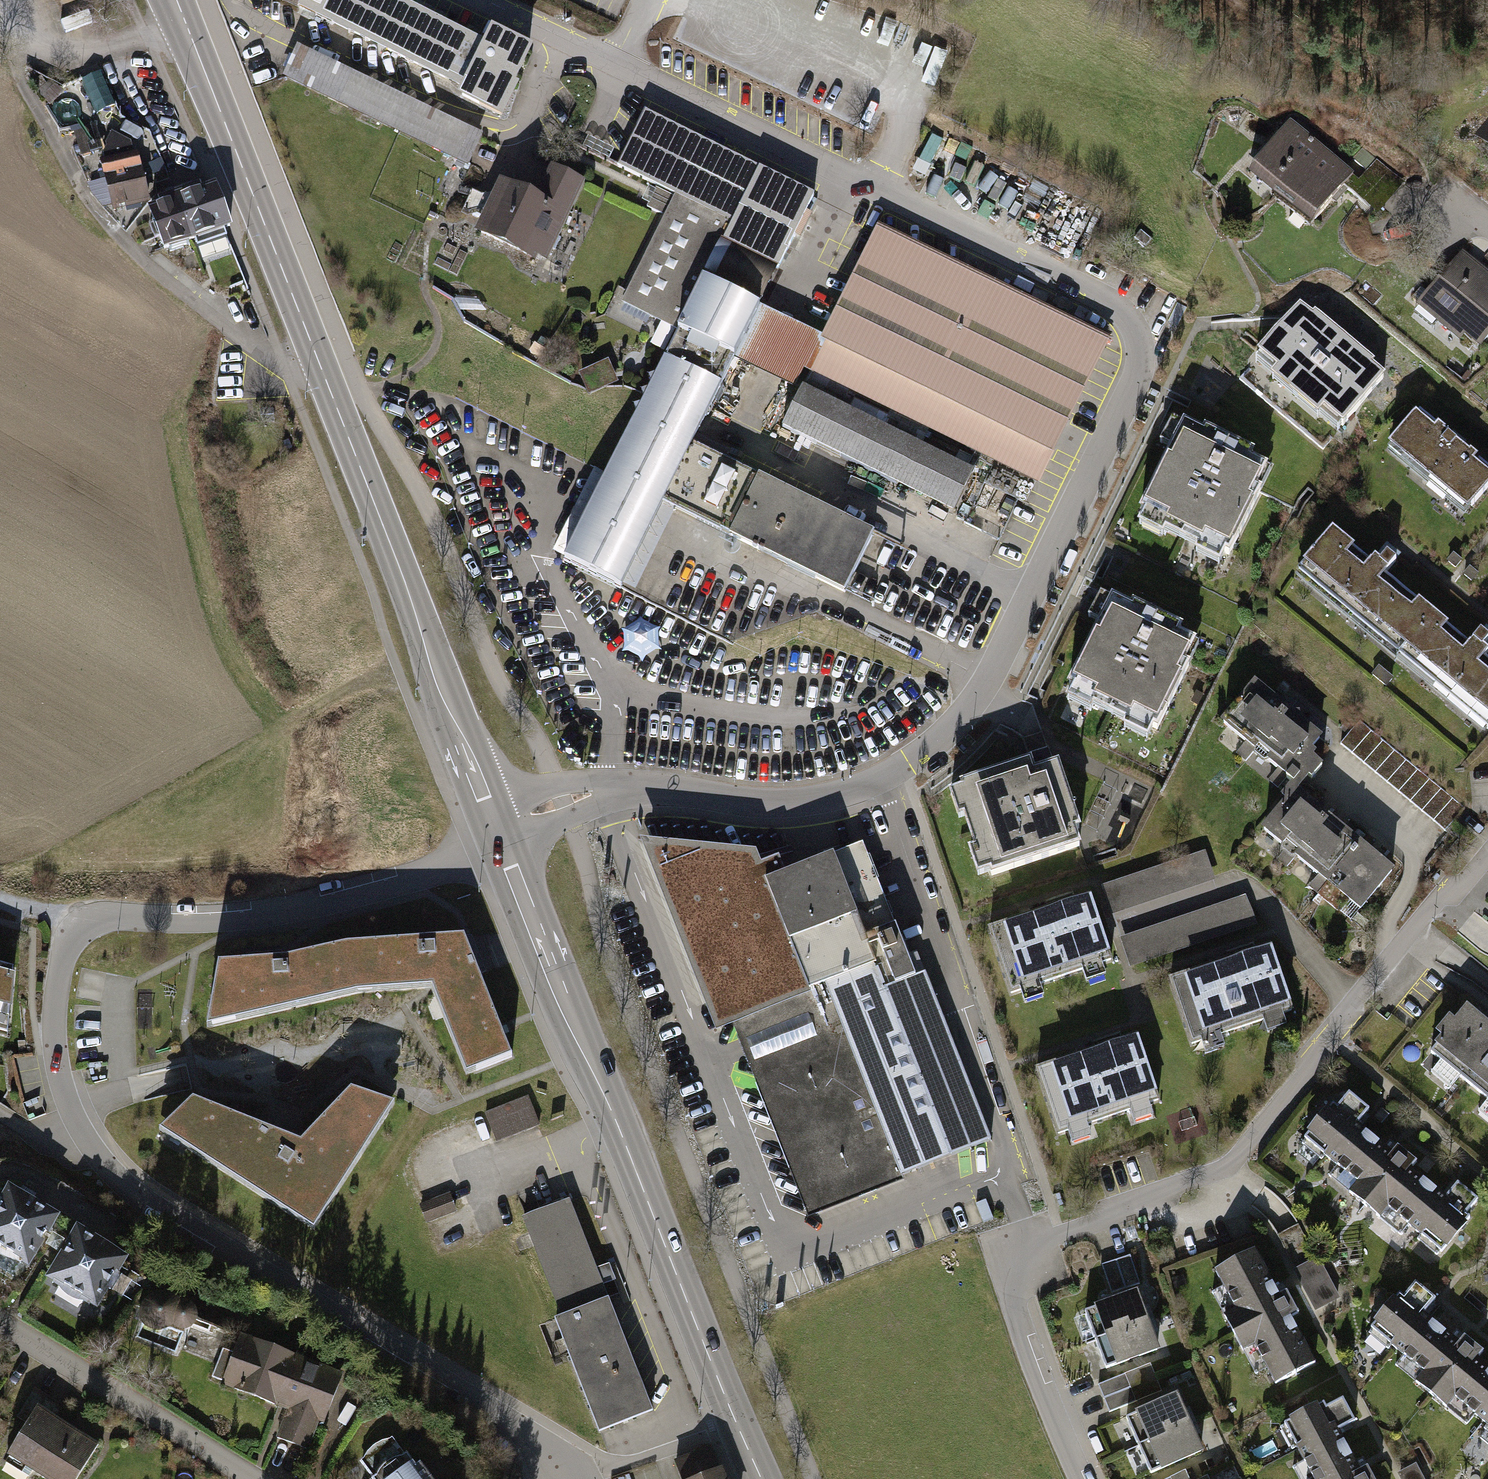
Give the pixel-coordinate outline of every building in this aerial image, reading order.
[(467,91),(487,49),(386,0),(279,0),(467,91)] [(813,22),(896,53),(907,24),(845,0),(821,0),(813,22)] [(495,33),(487,49),(467,91),(463,98),(500,116),(532,51),(495,33)] [(301,52),(289,77),(468,162),(480,137),(301,52)] [(55,106),(65,98),(56,86),(45,95),(55,106)] [(766,169),(650,113),(623,168),(680,196),(739,224),(766,169)] [(1473,144),(1487,156),(1487,117),(1469,140),(1473,144)] [(1360,176),(1294,125),(1255,176),(1321,227),(1360,176)] [(115,211),(148,202),(135,153),(133,154),(130,144),(113,133),(106,144),(107,148),(104,153),(105,160),(102,161),(115,211)] [(508,185),(484,234),(551,267),(592,183),(555,165),(538,200),(508,185)] [(822,196),(766,169),(739,224),(731,241),(786,268),(822,196)] [(194,240),(227,229),(213,187),(180,198),(194,240)] [(739,224),(680,196),(627,305),(686,333),(690,326),(714,276),(769,303),(786,268),(731,241),(739,224)] [(194,240),(180,198),(149,209),(163,251),(194,240)] [(1112,340),(880,228),(824,342),(809,372),(1042,485),(1112,340)] [(1467,252),(1426,303),(1486,351),(1487,349),(1487,269),(1467,252)] [(714,276),(690,326),(745,353),(767,308),(769,303),(714,276)] [(1395,377),(1309,303),(1289,326),(1256,364),(1342,438),(1395,377)] [(745,353),(741,361),(800,390),(809,372),(824,342),(817,339),(820,333),(767,308),(745,353)] [(745,353),(690,326),(686,333),(615,480),(597,471),(557,552),(642,594),(682,511),(671,506),(700,446),(741,361),(745,353)] [(613,361),(585,367),(589,384),(617,379),(613,361)] [(982,473),(810,387),(788,429),(960,516),(982,473)] [(1428,411),(1400,445),(1483,511),(1487,505),(1487,458),(1428,411)] [(1279,462),(1190,420),(1178,444),(1141,523),(1230,565),(1279,462)] [(761,475),(700,446),(671,506),(682,511),(731,535),(761,475)] [(852,593),(881,533),(761,475),(731,535),(852,593)] [(1408,659),(1442,616),(1392,577),(1400,566),(1386,556),(1379,564),(1362,551),(1365,547),(1341,528),(1303,577),(1408,659)] [(1213,637),(1120,592),(1107,619),(1069,698),(1162,743),(1213,637)] [(1442,616),(1408,659),(1487,721),(1487,641),(1484,638),(1476,648),(1453,630),(1456,627),(1442,616)] [(1225,728),(1248,747),(1286,700),(1263,681),(1225,728)] [(1248,747),(1273,766),(1310,719),(1286,700),(1248,747)] [(1273,766),(1300,788),(1337,741),(1310,719),(1273,766)] [(1362,724),(1343,747),(1446,833),(1465,810),(1362,724)] [(1026,766),(956,789),(987,882),(1095,847),(1064,753),(1026,766)] [(1300,861),(1337,817),(1300,788),(1287,801),(1291,804),(1267,832),(1300,861)] [(1337,891),(1348,877),(1343,872),(1368,843),(1337,817),(1300,861),(1337,891)] [(1404,873),(1368,843),(1343,872),(1348,877),(1355,882),(1346,893),(1370,913),(1404,873)] [(1123,910),(1217,876),(1207,849),(1113,883),(1123,910)] [(738,1032),(814,1221),(999,1147),(929,974),(889,990),(880,967),(888,964),(844,852),(772,881),(816,991),(771,1009),(775,1017),(738,1032)] [(1103,896),(997,929),(1016,988),(1026,985),(1032,1002),(1050,996),(1047,987),(1087,974),(1091,985),(1118,977),(1114,966),(1124,963),(1103,896)] [(354,945),(362,994),(444,987),(478,1076),(525,1059),(474,933),(354,945)] [(218,1027),(362,994),(354,945),(297,960),(229,963),(218,1027)] [(1281,948),(1177,980),(1198,1047),(1209,1044),(1212,1053),(1231,1047),(1228,1038),(1268,1026),(1270,1034),(1292,1027),(1290,1020),(1302,1016),(1281,948)] [(16,1042),(23,976),(0,971),(0,1037),(16,1042)] [(1478,1005),(1465,1019),(1460,1015),(1444,1033),(1452,1040),(1440,1054),(1487,1095),(1487,1014),(1478,1005)] [(1168,1096),(1149,1034),(1040,1068),(1062,1137),(1072,1134),(1076,1145),(1098,1138),(1094,1126),(1137,1112),(1142,1126),(1162,1120),(1156,1100),(1168,1096)] [(162,1134),(315,1233),(396,1108),(353,1094),(302,1147),(196,1102),(162,1134)] [(530,1100),(488,1116),(499,1144),(541,1129),(530,1100)] [(1302,1152),(1347,1189),(1386,1141),(1341,1104),(1302,1152)] [(1347,1189),(1394,1228),(1434,1179),(1386,1141),(1347,1189)] [(1434,1179),(1394,1228),(1441,1266),(1480,1217),(1434,1179)] [(68,1219),(13,1185),(0,1206),(0,1247),(36,1269),(68,1219)] [(452,1196),(422,1208),(429,1227),(459,1215),(452,1196)] [(525,1218),(564,1317),(608,1299),(569,1200),(525,1218)] [(138,1258),(83,1225),(51,1280),(106,1312),(138,1258)] [(1201,1277),(1232,1334),(1293,1301),(1286,1289),(1275,1295),(1272,1290),(1251,1250),(1201,1277)] [(1320,1255),(1293,1269),(1315,1311),(1342,1297),(1320,1255)] [(1368,1340),(1414,1375),(1453,1325),(1406,1290),(1368,1340)] [(1146,1293),(1091,1313),(1101,1342),(1157,1322),(1146,1293)] [(558,1319),(601,1431),(651,1411),(608,1299),(564,1317),(558,1319)] [(1293,1301),(1232,1334),(1263,1392),(1317,1363),(1292,1318),(1300,1314),(1293,1301)] [(1157,1322),(1101,1342),(1113,1373),(1168,1353),(1157,1322)] [(1464,1412),(1487,1381),(1487,1352),(1453,1325),(1414,1375),(1464,1412)] [(352,1376),(247,1334),(226,1387),(287,1411),(276,1440),(320,1457),(352,1376)] [(1487,1431),(1487,1381),(1464,1412),(1487,1431)] [(1185,1397),(1132,1422),(1145,1450),(1199,1425),(1185,1397)] [(1300,1478),(1379,1478),(1380,1478),(1373,1466),(1361,1473),(1337,1431),(1325,1408),(1276,1435),(1300,1478)] [(44,1409),(16,1457),(53,1478),(92,1478),(110,1448),(44,1409)] [(1199,1425),(1145,1450),(1158,1476),(1211,1451),(1199,1425)] [(396,1439),(363,1464),(374,1478),(427,1478),(396,1439)] [(1397,1472),(1400,1478),(1423,1478),(1416,1463),(1397,1472)] [(721,1471),(701,1478),(724,1478),(721,1471)]
